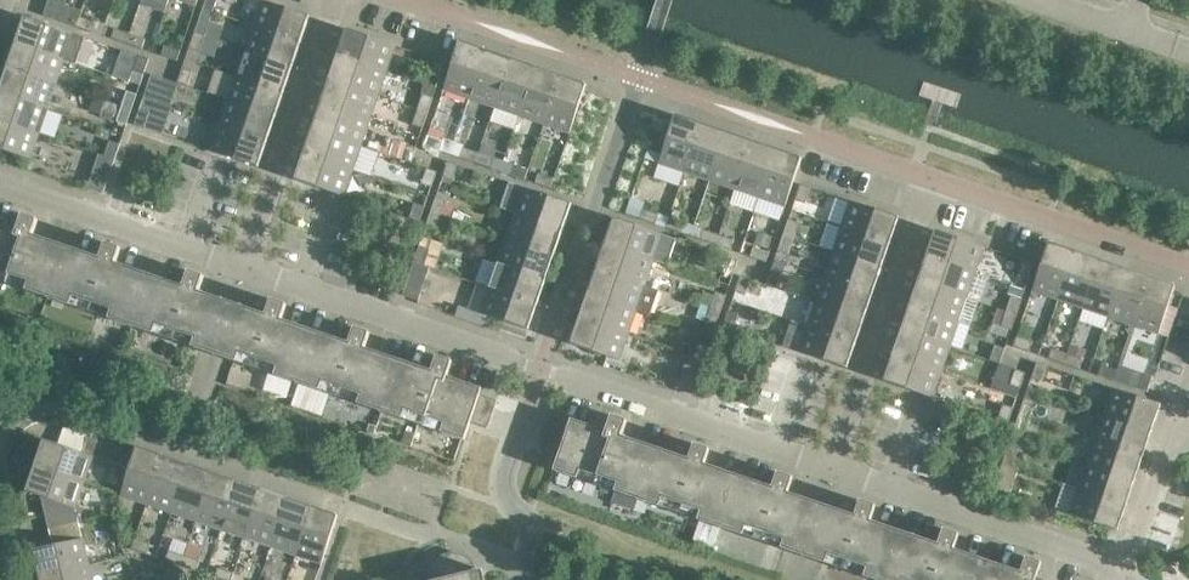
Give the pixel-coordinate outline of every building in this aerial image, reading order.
[(50,0),(48,0),(43,16),(76,27),(80,17),(82,11),(50,0)] [(262,0),(261,0),(253,26),(301,42),(310,16),(262,0)] [(25,17),(16,43),(65,59),(73,33),(25,17)] [(80,17),(76,27),(92,32),(95,22),(80,17)] [(210,22),(200,18),(194,34),(205,37),(210,22)] [(301,42),(253,26),(244,51),(292,67),(301,42)] [(114,29),(111,39),(126,44),(130,34),(114,29)] [(347,29),(338,55),(386,72),(395,46),(347,29)] [(145,39),(130,34),(126,44),(142,49),(145,39)] [(205,37),(194,34),(189,49),(199,52),(205,37)] [(460,42),(458,48),(452,65),(443,90),(469,99),(486,50),(460,42)] [(65,59),(16,43),(8,68),(56,84),(65,59)] [(165,46),(161,56),(177,61),(181,51),(165,46)] [(511,59),(486,50),(469,99),(494,107),(511,59)] [(292,67),(244,51),(236,75),(284,92),(292,67)] [(386,72),(338,55),(330,80),(378,96),(386,72)] [(149,59),(139,56),(133,71),(144,75),(149,59)] [(445,63),(435,59),(429,75),(439,78),(445,63)] [(535,67),(511,59),(494,107),(519,116),(535,67)] [(560,76),(535,67),(519,116),(544,124),(560,76)] [(8,68),(0,90),(0,93),(48,109),(56,84),(8,68)] [(193,71),(183,68),(177,83),(187,87),(193,71)] [(152,74),(146,90),(156,93),(162,78),(152,74)] [(284,92),(236,75),(227,100),(275,117),(284,92)] [(586,85),(560,76),(544,124),(570,133),(586,85)] [(378,96),(330,80),(321,105),(369,121),(378,96)] [(127,91),(122,106),(132,110),(137,95),(127,91)] [(0,93),(0,121),(39,134),(48,109),(0,93)] [(423,94),(417,110),(428,113),(433,98),(423,94)] [(275,117),(227,100),(219,125),(267,142),(275,117)] [(369,121),(321,105),(313,129),(361,146),(369,121)] [(132,110),(122,106),(116,122),(126,125),(132,110)] [(150,113),(139,110),(134,125),(144,129),(150,113)] [(428,113),(417,110),(412,125),(422,129),(428,113)] [(675,115),(673,122),(659,163),(685,172),(701,124),(675,115)] [(0,121),(0,149),(30,160),(39,134),(0,121)] [(726,133),(701,124),(685,172),(710,181),(726,133)] [(267,142),(219,125),(210,151),(258,167),(267,142)] [(361,146),(313,129),(304,154),(352,171),(361,146)] [(751,141),(726,133),(710,181),(734,189),(751,141)] [(444,141),(428,136),(424,146),(440,151),(444,141)] [(110,141),(105,156),(115,160),(120,144),(110,141)] [(776,149),(751,141),(734,189),(759,198),(776,149)] [(401,160),(411,163),(416,147),(406,144),(401,160)] [(463,148),(460,158),(475,163),(479,153),(463,148)] [(802,158),(776,149),(759,198),(785,206),(793,182),(802,158)] [(494,158),(479,153),(475,163),(491,168),(494,158)] [(99,154),(87,188),(103,193),(115,160),(105,156),(99,154)] [(352,171),(304,154),(295,180),(344,197),(352,171)] [(448,162),(443,177),(453,181),(458,165),(448,162)] [(513,164),(509,175),(525,180),(528,170),(513,164)] [(437,172),(426,168),(421,184),(431,187),(437,172)] [(538,173),(535,183),(551,189),(554,179),(538,173)] [(572,204),(510,183),(501,208),(515,213),(563,230),(572,204)] [(811,188),(800,184),(795,200),(805,203),(811,188)] [(446,200),(436,197),(431,212),(441,216),(446,200)] [(899,217),(850,201),(841,227),(890,243),(899,217)] [(415,203),(409,219),(419,222),(425,207),(415,203)] [(659,214),(643,209),(640,219),(655,225),(659,214)] [(454,211),(452,218),(462,221),(464,215),(454,211)] [(441,216),(431,212),(425,228),(435,231),(441,216)] [(563,230),(515,213),(506,238),(554,255),(563,230)] [(18,230),(0,224),(0,282),(49,298),(66,247),(33,235),(38,220),(23,214),(18,230)] [(605,244),(654,260),(667,265),(676,239),(614,218),(605,244)] [(669,218),(666,228),(681,233),(685,223),(669,218)] [(799,223),(788,220),(783,235),(793,238),(799,223)] [(890,243),(841,227),(833,252),(881,268),(890,243)] [(703,230),(700,240),(715,245),(719,235),(703,230)] [(936,230),(927,256),(975,273),(984,247),(936,230)] [(734,240),(719,235),(715,245),(731,250),(734,240)] [(793,238),(783,235),(778,250),(788,254),(793,238)] [(554,255),(506,238),(498,263),(546,279),(554,255)] [(106,243),(100,258),(66,247),(49,298),(132,327),(149,275),(115,263),(121,248),(106,243)] [(1049,243),(1047,249),(1032,291),(1058,300),(1075,251),(1049,243)] [(654,260),(605,244),(597,269),(645,285),(654,260)] [(429,250),(419,247),(414,262),(424,265),(429,250)] [(754,247),(750,257),(766,262),(769,252),(754,247)] [(1100,260),(1075,251),(1058,300),(1083,308),(1100,260)] [(881,268),(833,252),(825,277),(873,293),(881,268)] [(975,273),(927,256),(919,281),(967,297),(975,273)] [(738,260),(728,257),(723,272),(733,276),(738,260)] [(1034,264),(1024,260),(1018,276),(1029,279),(1034,264)] [(1124,268),(1100,260),(1083,308),(1108,317),(1124,268)] [(424,265),(414,262),(402,295),(418,300),(430,267),(424,265)] [(546,279),(498,263),(489,287),(537,304),(546,279)] [(1149,277),(1124,268),(1108,317),(1133,325),(1149,277)] [(659,290),(645,285),(597,269),(588,294),(637,310),(650,315),(659,290)] [(782,272),(772,269),(766,285),(776,288),(782,272)] [(189,271),(183,287),(149,275),(132,327),(298,384),(315,332),(281,320),(286,304),(271,299),(266,315),(198,292),(204,276),(189,271)] [(740,276),(735,291),(745,295),(750,279),(740,276)] [(873,293),(825,277),(816,301),(864,318),(873,293)] [(1175,286),(1149,277),(1133,325),(1159,334),(1175,286)] [(978,301),(967,297),(919,281),(910,306),(958,322),(970,326),(978,301)] [(537,304),(489,287),(480,313),(529,330),(537,304)] [(716,292),(711,308),(721,311),(726,296),(716,292)] [(637,310),(588,294),(580,318),(628,335),(637,310)] [(1012,296),(1006,311),(1017,314),(1022,299),(1012,296)] [(864,318),(816,301),(808,326),(856,343),(864,318)] [(958,322),(910,306),(902,331),(950,347),(958,322)] [(721,311),(711,308),(705,323),(715,326),(721,311)] [(738,314),(728,311),(723,326),(733,330),(738,314)] [(1017,314),(1006,311),(1001,326),(1011,330),(1017,314)] [(628,335),(580,318),(571,344),(619,361),(628,335)] [(856,343),(808,326),(799,352),(847,369),(856,343)] [(355,328),(349,343),(315,332),(298,384),(381,412),(398,360),(364,349),(370,333),(355,328)] [(950,347),(902,331),(893,355),(941,372),(950,347)] [(1032,342),(1017,337),(1013,347),(1029,352),(1032,342)] [(699,342),(694,357),(693,357),(704,361),(709,345),(699,342)] [(989,361),(1000,364),(1005,348),(995,345),(989,361)] [(1052,349),(1049,359),(1064,364),(1068,354),(1052,349)] [(1083,359),(1068,354),(1064,364),(1079,369),(1083,359)] [(688,355),(676,388),(692,394),(704,361),(693,357),(694,357),(688,355)] [(941,372),(893,355),(884,381),(932,398),(941,372)] [(437,356),(432,372),(398,360),(381,412),(465,440),(470,423),(480,394),(482,389),(447,377),(452,361),(437,356)] [(1037,362),(1032,378),(1042,382),(1047,366),(1037,362)] [(1119,365),(1117,371),(1114,381),(1147,392),(1153,376),(1119,365)] [(1102,366),(1098,376),(1114,381),(1117,371),(1102,366)] [(1025,373),(1015,369),(1010,385),(1020,389),(1025,373)] [(1161,405),(1113,388),(1104,414),(1152,430),(1161,405)] [(497,400),(480,394),(470,423),(487,429),(497,400)] [(1035,401),(1025,398),(1020,413),(1030,417),(1035,401)] [(1003,405),(998,420),(1008,424),(1013,408),(1003,405)] [(1030,417),(1020,413),(1014,429),(1024,432),(1030,417)] [(1152,430),(1104,414),(1095,439),(1143,455),(1152,430)] [(612,416),(606,431),(571,419),(569,425),(560,454),(554,471),(638,500),(655,448),(621,436),(627,421),(612,416)] [(542,448),(560,454),(569,425),(552,419),(542,448)] [(81,453),(51,442),(44,440),(36,466),(84,482),(93,457),(114,464),(120,448),(87,437),(81,453)] [(1143,455),(1095,439),(1087,464),(1135,480),(1143,455)] [(695,444),(689,459),(655,448),(638,500),(699,521),(710,524),(721,528),(739,476),(704,464),(710,449),(703,447),(695,444)] [(137,447),(135,454),(120,448),(114,464),(130,470),(121,495),(147,504),(163,456),(137,447)] [(1018,451),(1008,448),(1003,463),(1013,466),(1018,451)] [(188,464),(163,456),(147,504),(172,513),(188,464)] [(1013,466),(1003,463),(991,496),(1007,502),(1019,468),(1013,466)] [(213,473),(188,464),(172,513),(196,521),(213,473)] [(1135,480),(1087,464),(1078,488),(1126,505),(1135,480)] [(84,482),(36,466),(27,492),(41,497),(49,530),(78,522),(75,508),(84,482)] [(772,488),(739,476),(721,528),(873,579),(888,579),(904,533),(870,521),(875,506),(861,500),(855,516),(787,493),(793,477),(778,472),(772,488)] [(238,481),(213,473),(196,521),(221,529),(238,481)] [(263,490),(238,481),(221,529),(246,538),(263,490)] [(1126,505),(1078,488),(1069,514),(1118,531),(1126,505)] [(287,498),(263,490),(246,538),(271,546),(287,498)] [(312,507),(287,498),(271,546),(296,555),(312,507)] [(338,515),(312,507),(296,555),(321,564),(338,515)] [(699,521),(692,540),(703,544),(710,524),(699,521)] [(89,565),(78,522),(49,530),(53,546),(33,551),(39,577),(89,565)] [(710,524),(703,544),(714,548),(721,528),(710,524)] [(938,545),(904,533),(888,579),(981,579),(987,561),(953,550),(959,534),(944,529),(938,545)] [(135,539),(131,549),(147,554),(151,544),(135,539)] [(169,550),(166,560),(181,566),(185,556),(169,550)] [(447,551),(444,551),(442,552),(440,554),(438,555),(436,557),(434,559),(432,561),(431,563),(430,565),(429,568),(429,570),(428,573),(428,575),(428,578),(429,579),(442,579),(477,571),(477,569),(476,566),(475,564),(474,561),(472,559),(471,557),(469,556),(467,554),(464,553),(462,552),(460,551),(457,550),(454,550),(452,550),(447,551)] [(200,561),(185,556),(181,566),(196,571),(200,561)] [(1021,573),(987,561),(981,579),(1042,579),(1036,578),(1042,562),(1027,557),(1021,573)] [(89,565),(39,577),(40,579),(93,579),(89,565)] [(215,577),(222,579),(232,579),(234,573),(218,567),(215,577)] [(477,571),(442,579),(485,579),(483,570),(477,571)] [(175,571),(165,574),(166,579),(177,579),(175,571)]
